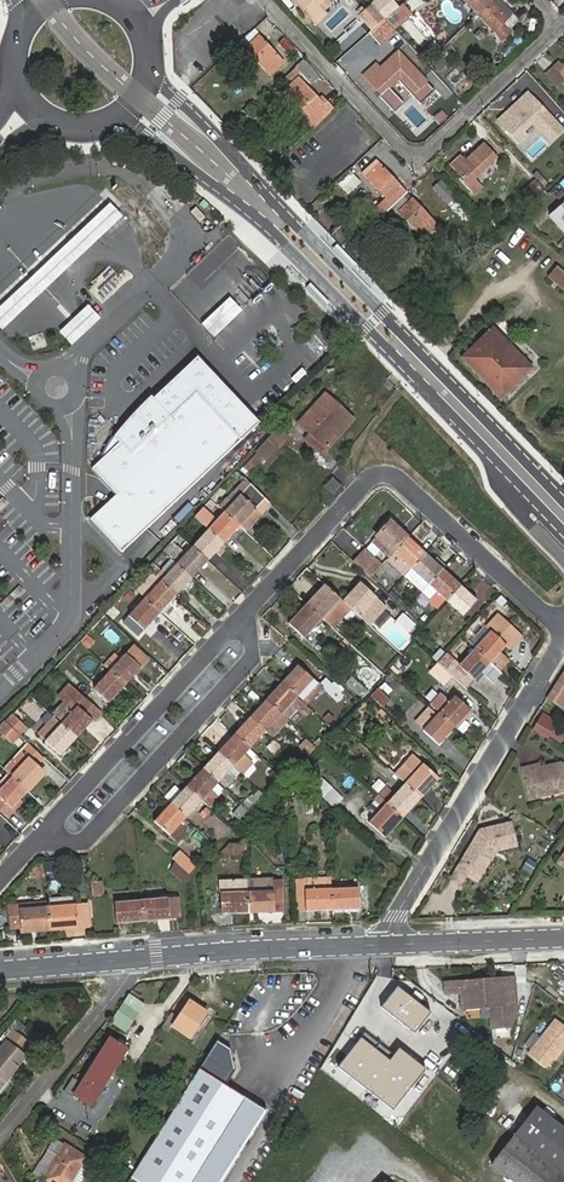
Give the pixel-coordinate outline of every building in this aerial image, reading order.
[(313,9),(323,0),(293,0),(301,9),(307,3),(313,9)] [(368,0),(379,9),(384,3),(380,0),(369,0),(368,0)] [(477,16),(491,3),(488,0),(462,0),(477,16)] [(477,16),(503,44),(511,37),(507,32),(518,22),(512,15),(507,20),(491,3),(477,16)] [(376,23),(381,20),(366,4),(361,8),(376,23)] [(390,27),(408,12),(402,4),(384,20),(390,27)] [(199,28),(204,18),(193,14),(189,24),(199,28)] [(377,39),(380,35),(390,27),(384,20),(371,31),(377,39)] [(249,35),(238,46),(243,52),(245,50),(269,75),(282,63),(259,37),(254,41),(249,35)] [(293,49),(285,40),(280,45),(288,54),(293,49)] [(374,89),(381,96),(400,78),(414,93),(425,83),(397,54),(375,75),(371,71),(365,77),(376,88),(374,89)] [(303,60),(295,68),(310,84),(318,76),(303,60)] [(557,75),(553,70),(546,76),(557,88),(563,82),(563,83),(563,68),(557,75)] [(307,120),(313,126),(325,116),(330,111),(328,110),(318,99),(300,81),(286,94),(300,109),(309,118),(307,120)] [(321,96),(318,99),(328,110),(331,107),(321,96)] [(522,134),(544,112),(532,98),(509,120),(505,116),(499,122),(510,133),(516,128),(522,134)] [(295,115),(303,124),(307,120),(309,118),(300,109),(295,115)] [(303,124),(309,130),(313,126),(307,120),(303,124)] [(496,159),(483,144),(460,165),(457,161),(451,167),(462,178),(468,173),(474,179),(496,159)] [(385,202),(391,208),(407,194),(377,161),(363,174),(385,198),(387,200),(385,202)] [(347,195),(360,181),(348,170),(335,183),(347,195)] [(468,173),(462,178),(459,180),(472,194),(481,187),(474,179),(468,173)] [(537,196),(543,191),(533,180),(527,185),(537,196)] [(447,205),(455,198),(440,181),(432,189),(447,205)] [(407,194),(391,208),(397,215),(399,213),(422,238),(436,225),(407,194)] [(387,200),(385,198),(372,210),(380,219),(391,208),(385,202),(387,200)] [(550,215),(563,231),(563,202),(550,215)] [(2,330),(122,217),(110,204),(0,308),(0,327),(2,330)] [(557,268),(548,278),(563,292),(563,275),(557,268)] [(202,324),(215,337),(252,301),(240,289),(202,324)] [(88,306),(59,333),(71,346),(100,319),(88,306)] [(509,393),(532,371),(492,327),(459,358),(500,401),(500,400),(504,404),(512,397),(509,393)] [(256,420),(197,357),(152,400),(139,412),(141,414),(121,432),(119,443),(92,469),(116,495),(90,519),(122,553),(218,462),(260,424),(256,420)] [(327,449),(353,421),(325,394),(299,422),(310,432),(317,439),(326,448),(327,449)] [(256,420),(260,424),(261,425),(272,414),(267,409),(256,420)] [(266,460),(288,437),(279,429),(242,470),(246,474),(263,457),(266,460)] [(304,439),(320,454),(326,448),(317,439),(310,432),(304,439)] [(245,531),(270,503),(245,478),(235,490),(240,495),(224,512),(240,527),(245,531)] [(332,478),(324,486),(333,495),(341,487),(332,478)] [(188,501),(172,516),(178,522),(193,507),(188,501)] [(224,544),(240,527),(224,512),(208,530),(224,544)] [(394,553),(408,538),(411,535),(403,527),(400,530),(391,522),(371,543),(389,559),(394,553)] [(145,557),(160,542),(148,530),(133,545),(145,557)] [(208,561),(224,544),(208,530),(192,547),(208,561)] [(404,577),(426,554),(408,538),(394,553),(389,559),(387,561),(404,577)] [(192,579),(208,561),(192,547),(177,564),(192,579)] [(370,579),(382,566),(365,550),(353,562),(370,579)] [(429,585),(443,570),(426,554),(404,577),(422,593),(429,585)] [(177,596),(192,579),(177,564),(171,559),(155,577),(177,596)] [(446,601),(460,586),(443,570),(429,585),(438,594),(434,598),(442,605),(446,601)] [(161,614),(177,596),(155,577),(139,594),(145,599),(161,614)] [(360,584),(343,602),(368,625),(385,608),(360,584)] [(330,611),(341,600),(325,585),(307,604),(323,619),(331,627),(339,619),(330,611)] [(463,617),(478,602),(460,586),(446,601),(463,617)] [(161,614),(145,599),(129,616),(145,631),(161,614)] [(305,638),(323,619),(307,604),(289,623),(305,638)] [(510,649),(521,637),(497,616),(493,620),(485,613),(478,620),(490,631),(475,648),(491,663),(500,653),(506,646),(510,649)] [(401,615),(394,623),(407,635),(414,627),(401,615)] [(472,646),(487,632),(482,627),(468,642),(472,646)] [(79,643),(87,649),(93,641),(85,635),(79,643)] [(494,682),(502,673),(500,672),(496,668),(491,663),(475,648),(458,666),(445,654),(438,663),(453,677),(466,689),(473,680),(474,681),(483,671),(494,682)] [(500,653),(491,663),(496,668),(500,672),(510,661),(500,653)] [(126,686),(142,668),(126,654),(110,671),(126,686)] [(453,677),(438,663),(429,672),(444,686),(453,677)] [(282,682),(304,703),(307,706),(323,688),(338,702),(344,696),(342,693),(331,684),(325,678),(319,685),(298,665),(282,682)] [(110,703),(126,686),(110,671),(94,689),(110,703)] [(548,698),(563,708),(563,672),(548,698)] [(507,692),(512,682),(500,676),(495,686),(507,692)] [(360,697),(367,689),(352,677),(345,684),(360,697)] [(334,681),(331,684),(342,693),(345,690),(334,681)] [(282,682),(266,700),(288,720),(304,703),(282,682)] [(77,739),(102,712),(70,684),(58,697),(64,703),(52,716),(61,724),(77,739)] [(378,689),(372,695),(384,707),(390,701),(378,689)] [(423,699),(428,703),(433,697),(429,693),(423,699)] [(455,728),(471,710),(455,696),(450,702),(441,694),(430,705),(439,713),(455,728)] [(273,738),(289,721),(288,720),(266,700),(250,717),(266,732),(273,738)] [(20,735),(27,728),(17,719),(23,712),(18,709),(6,722),(20,735)] [(455,728),(439,713),(423,730),(439,745),(455,728)] [(534,729),(547,737),(556,724),(542,715),(534,729)] [(266,732),(250,717),(234,734),(250,749),(266,732)] [(21,735),(20,735),(6,722),(0,729),(0,733),(12,745),(21,735)] [(61,756),(77,739),(61,724),(45,741),(61,756)] [(244,755),(250,749),(234,734),(218,752),(234,766),(244,775),(254,763),(244,755)] [(296,749),(310,755),(315,745),(301,739),(296,749)] [(19,751),(37,767),(45,758),(28,742),(19,751)] [(28,791),(44,774),(37,767),(19,751),(3,769),(13,777),(28,791)] [(233,767),(234,766),(218,752),(202,769),(218,784),(219,783),(226,789),(240,774),(233,767)] [(421,799),(439,779),(423,764),(415,756),(396,776),(405,784),(421,799)] [(561,763),(541,768),(540,764),(521,769),(529,800),(547,796),(546,790),(557,787),(563,792),(563,765),(561,763)] [(211,791),(218,784),(202,769),(186,786),(202,801),(209,808),(218,797),(211,791)] [(13,777),(0,791),(0,797),(12,809),(21,800),(28,791),(13,777)] [(403,818),(421,799),(405,784),(395,795),(387,803),(403,818)] [(192,812),(202,801),(186,786),(181,792),(175,786),(164,798),(171,804),(171,805),(186,818),(192,812)] [(387,803),(395,795),(387,788),(379,796),(387,803)] [(257,801),(262,795),(258,790),(251,798),(248,796),(241,804),(241,805),(248,811),(257,801)] [(262,805),(268,800),(262,795),(257,801),(262,805)] [(0,797),(0,811),(8,819),(23,802),(21,800),(12,809),(0,797)] [(385,838),(403,818),(387,803),(369,823),(385,838)] [(176,841),(192,824),(186,818),(171,805),(171,804),(155,821),(176,841)] [(232,814),(239,820),(248,811),(241,805),(232,814)] [(192,812),(186,818),(192,824),(198,817),(192,812)] [(227,824),(232,828),(237,822),(232,818),(227,824)] [(554,819),(550,827),(556,831),(561,823),(554,819)] [(516,846),(511,823),(480,830),(452,878),(462,884),(467,876),(471,868),(481,874),(496,851),(516,846)] [(205,850),(199,844),(192,852),(198,858),(205,850)] [(246,854),(245,844),(230,844),(220,854),(246,854)] [(180,850),(173,859),(175,861),(190,874),(197,866),(180,850)] [(535,864),(529,860),(524,868),(530,872),(535,864)] [(190,874),(175,861),(171,871),(183,881),(190,880),(190,874)] [(56,863),(47,864),(48,873),(56,873),(56,863)] [(33,877),(42,877),(42,865),(37,865),(33,870),(33,877)] [(481,874),(471,868),(467,876),(477,882),(481,874)] [(332,911),(332,889),(331,879),(297,879),(298,912),(332,911)] [(247,914),(246,880),(220,881),(221,915),(247,914)] [(274,911),(284,911),(283,881),(273,881),(273,880),(246,880),(247,914),(274,913),(274,911)] [(102,882),(93,883),(94,895),(103,894),(102,882)] [(332,911),(359,910),(358,888),(332,889),(332,911)] [(180,897),(168,898),(170,920),(182,919),(180,897)] [(170,920),(168,898),(141,900),(143,922),(170,920)] [(143,922),(141,900),(115,902),(117,925),(143,922)] [(50,931),(48,908),(21,910),(20,905),(10,906),(11,929),(22,928),(23,933),(50,931)] [(90,927),(88,905),(48,908),(50,931),(90,927)] [(516,1004),(514,978),(444,984),(445,994),(461,992),(462,1008),(490,1006),(491,1028),(509,1027),(514,1014),(513,1004),(516,1004)] [(550,996),(563,1003),(563,996),(553,990),(550,996)] [(143,1005),(130,996),(112,1022),(126,1031),(143,1005)] [(207,1012),(190,1001),(173,1026),(189,1037),(207,1012)] [(21,1037),(28,1028),(16,1019),(0,1039),(5,1043),(14,1032),(21,1037)] [(528,1054),(545,1068),(556,1055),(558,1056),(563,1048),(563,1026),(556,1020),(528,1054)] [(27,1042),(25,1041),(21,1037),(14,1032),(5,1043),(0,1050),(0,1087),(26,1056),(20,1051),(27,1042)] [(113,1064),(116,1066),(127,1049),(110,1039),(81,1084),(73,1079),(65,1093),(73,1097),(74,1095),(91,1106),(104,1086),(101,1084),(113,1064)] [(265,1112),(225,1087),(235,1071),(231,1050),(217,1042),(199,1070),(131,1178),(137,1181),(221,1181),(265,1112)] [(537,1107),(491,1165),(513,1181),(563,1181),(563,1129),(537,1107)] [(86,1158),(55,1139),(39,1165),(48,1172),(43,1180),(46,1181),(45,1181),(71,1181),(86,1158)]
